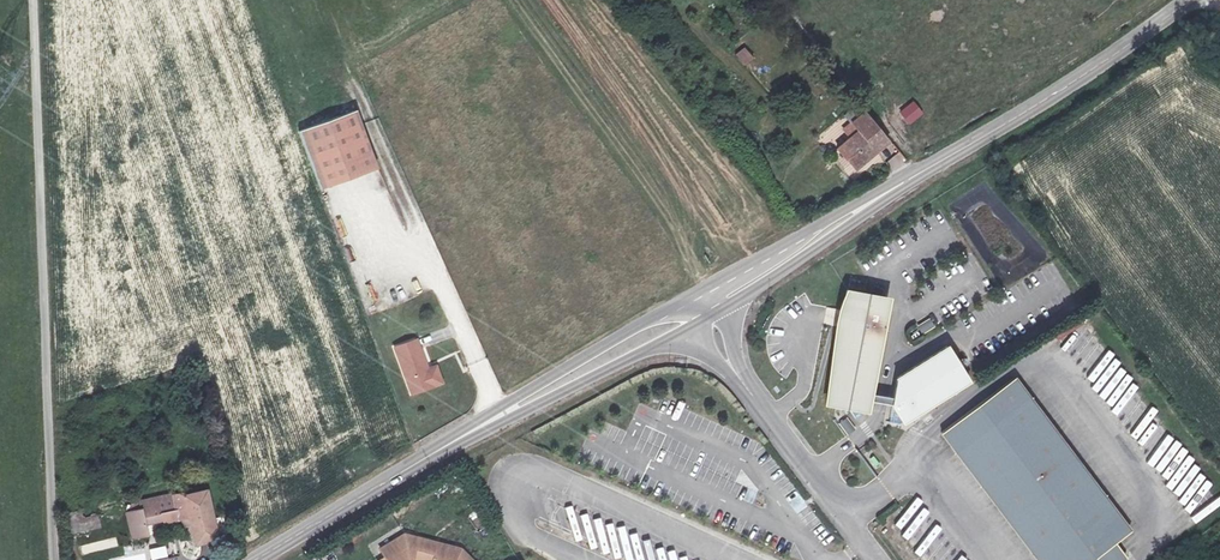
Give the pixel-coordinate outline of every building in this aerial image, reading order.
[(745,47),(736,55),(745,66),(754,58),(745,47)] [(913,103),(901,113),(910,124),(922,113),(913,103)] [(359,113),(302,135),(322,191),(380,172),(359,113)] [(859,132),(838,149),(855,169),(889,143),(865,114),(853,125),(859,132)] [(866,415),(888,298),(846,291),(841,312),(836,316),(833,321),(832,328),(833,333),(837,337),(821,413),(843,417),(855,427),(866,415)] [(418,343),(397,351),(414,397),(435,389),(429,373),(418,343)] [(967,381),(947,349),(898,376),(891,406),(902,426),(967,381)] [(438,370),(429,373),(435,389),(443,386),(438,370)] [(1118,539),(1132,527),(1017,382),(945,437),(1045,559),(1090,559),(1118,539)] [(193,544),(214,541),(210,522),(217,521),(210,491),(188,495),(187,490),(142,500),(146,518),(164,515),(166,526),(181,522),(179,513),(187,512),(193,544)] [(797,490),(786,498),(798,513),(808,505),(797,490)] [(221,539),(217,521),(210,522),(214,541),(221,539)] [(478,546),(460,556),(437,550),(440,539),(407,530),(382,545),(391,559),(406,559),(410,557),(422,559),(486,559),(478,546)] [(1118,539),(1090,559),(1127,559),(1132,556),(1118,539)]
